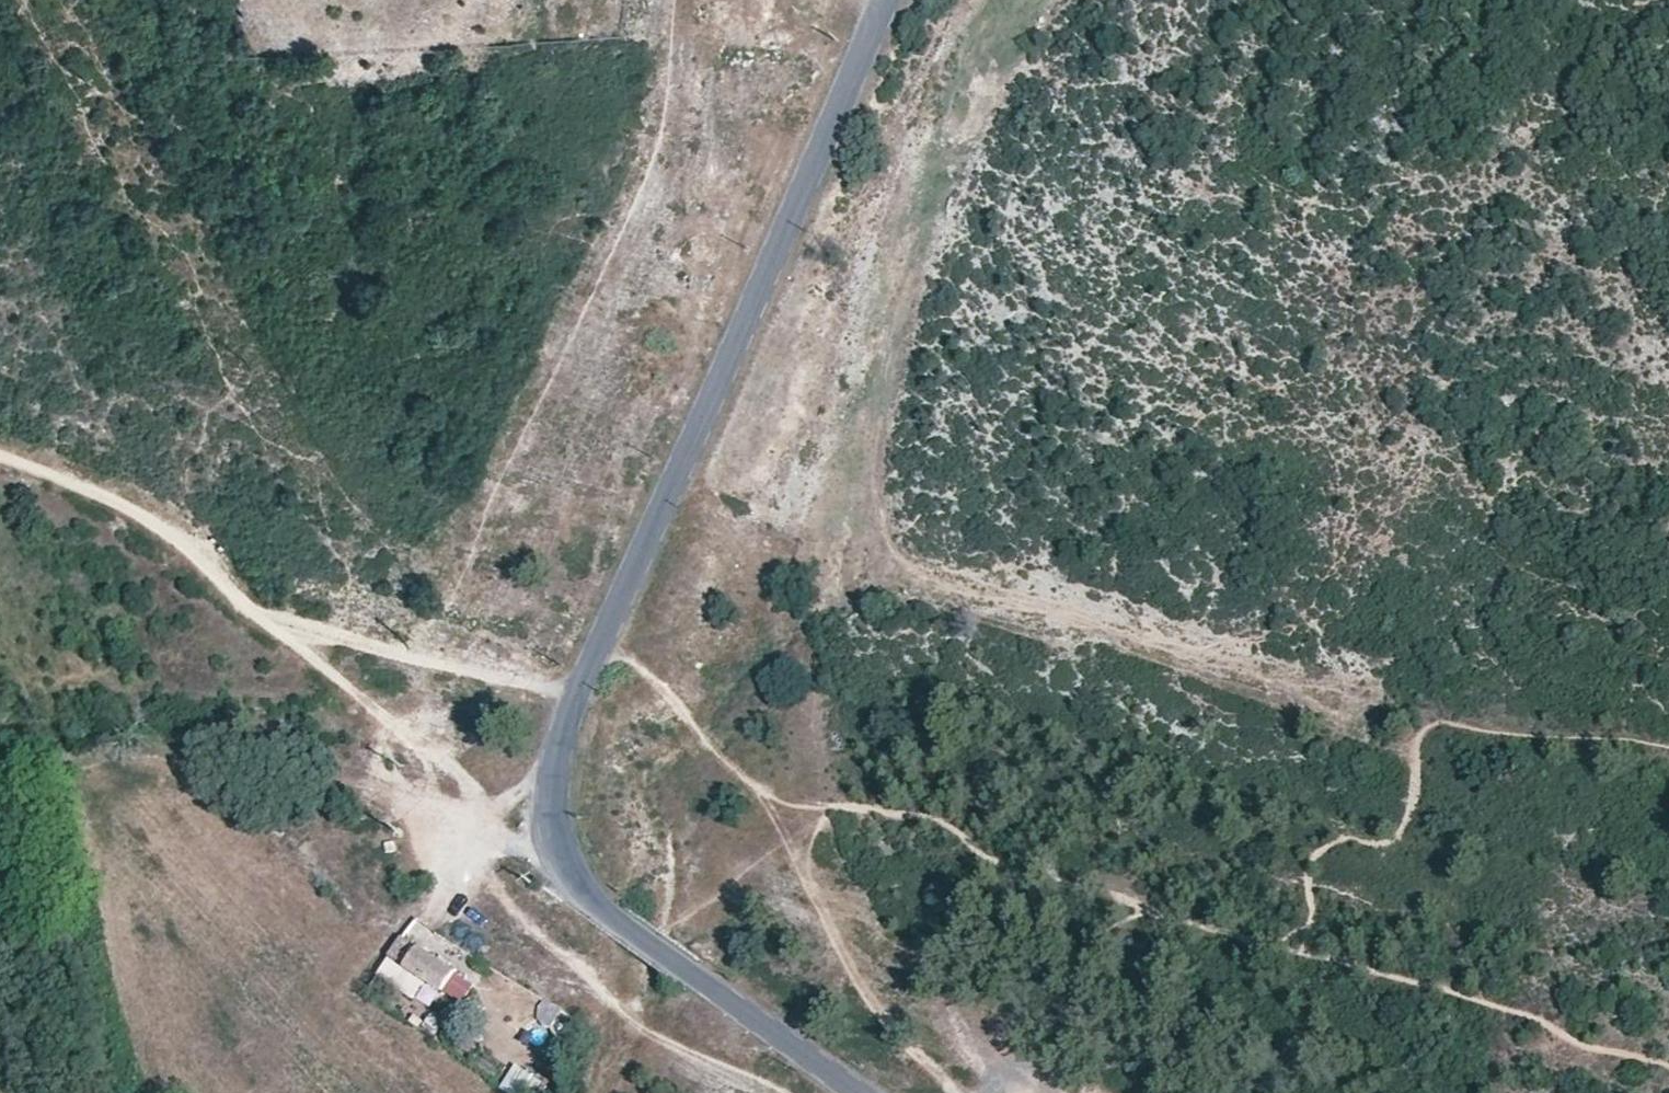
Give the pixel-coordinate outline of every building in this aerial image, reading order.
[(421,950),(406,940),(395,959),(410,968),(421,950)] [(421,950),(410,968),(444,989),(456,973),(421,950)] [(499,1087),(508,1092),(534,1092),(543,1080),(515,1062),(499,1087)]
